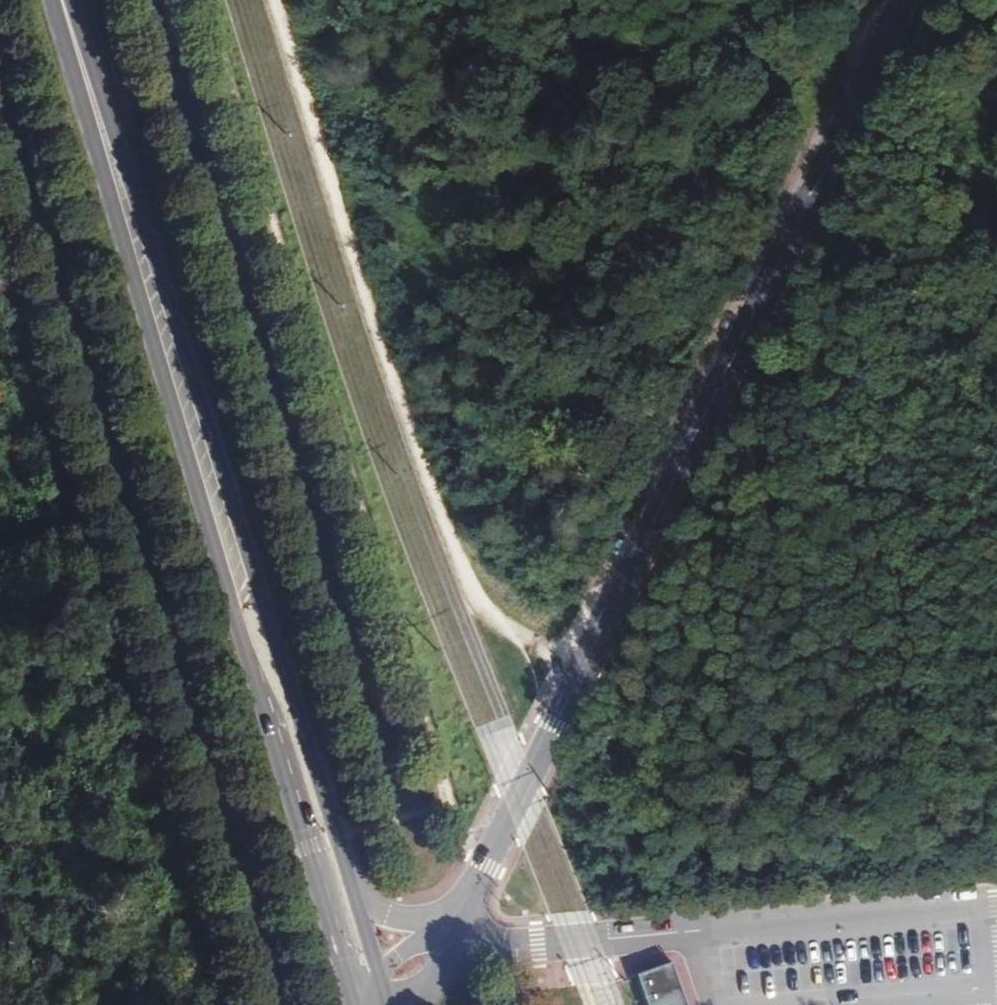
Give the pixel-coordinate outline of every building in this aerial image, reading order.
[(635,972),(646,1004),(700,1004),(698,998),(685,1003),(671,960),(635,972)]
